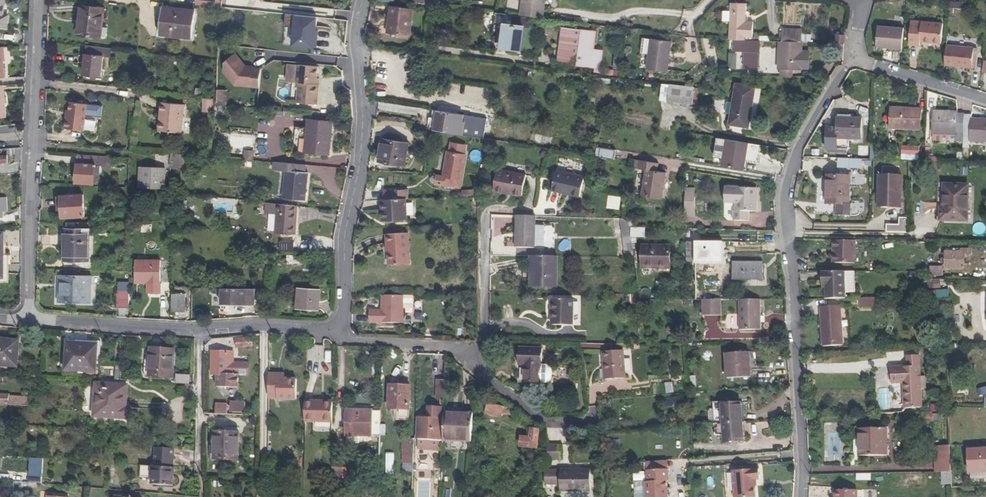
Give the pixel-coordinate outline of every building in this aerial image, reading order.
[(7,27),(8,15),(3,15),(5,0),(0,0),(0,27),(7,27)] [(521,16),(542,18),(545,0),(523,0),(521,16)] [(78,35),(98,37),(100,27),(101,28),(104,8),(81,5),(78,35)] [(410,36),(413,9),(391,6),(389,15),(392,15),(390,34),(410,36)] [(195,11),(164,7),(160,35),(191,39),(195,11)] [(746,11),(731,10),(729,40),(735,40),(745,40),(745,37),(753,37),(753,22),(746,21),(746,11)] [(496,13),(494,31),(503,32),(502,48),(521,50),(524,26),(513,25),(505,24),(506,14),(496,13)] [(287,14),(284,43),(315,46),(317,27),(318,17),(287,14)] [(514,17),(513,25),(524,26),(529,27),(530,19),(514,17)] [(942,43),(943,23),(911,20),(909,45),(920,46),(920,41),(942,43)] [(902,49),(904,28),(878,25),(876,47),(902,49)] [(596,31),(561,27),(557,61),(577,63),(577,66),(596,68),(595,72),(600,73),(603,51),(593,49),(596,31)] [(782,29),(781,42),(801,42),(802,34),(802,30),(782,29)] [(814,35),(802,34),(801,42),(814,43),(814,35)] [(844,44),(845,35),(836,34),(836,43),(844,44)] [(672,41),(643,38),(641,53),(648,54),(646,69),(668,72),(672,41)] [(759,53),(760,41),(745,40),(735,40),(734,52),(744,52),(743,67),(759,68),(759,53)] [(781,42),(780,41),(779,69),(781,69),(793,70),(801,70),(801,42),(781,42)] [(974,48),(946,45),(945,65),(972,68),(974,48)] [(111,48),(86,46),(83,75),(101,77),(103,56),(110,57),(111,48)] [(729,53),(729,68),(739,68),(738,52),(729,53)] [(246,66),(243,66),(240,63),(242,61),(235,54),(225,63),(223,72),(233,84),(235,85),(259,88),(261,69),(253,69),(253,67),(246,66)] [(317,79),(318,66),(298,64),(296,83),(299,83),(297,103),(317,104),(319,85),(317,85),(317,79)] [(667,101),(669,84),(662,83),(660,100),(667,101)] [(693,104),(695,87),(669,84),(667,101),(693,104)] [(748,127),(755,87),(736,84),(733,102),(731,114),(729,124),(748,127)] [(214,103),(225,104),(226,90),(215,89),(214,103)] [(212,112),(212,99),(204,98),(204,112),(212,112)] [(83,131),(87,104),(71,101),(69,110),(69,115),(66,114),(64,128),(83,131)] [(184,104),(162,102),(158,131),(181,133),(184,104)] [(921,109),(891,108),(890,129),(921,130),(921,109)] [(464,114),(438,110),(434,130),(463,135),(464,122),(462,122),(464,114)] [(964,114),(958,114),(958,112),(933,111),(933,134),(957,135),(957,136),(957,140),(964,141),(964,114)] [(971,119),(972,115),(964,114),(964,141),(985,142),(985,120),(971,119)] [(862,119),(838,118),(837,127),(827,127),(826,149),(827,149),(837,149),(848,149),(849,139),(861,140),(862,119)] [(309,152),(330,154),(332,122),(308,120),(306,142),(310,142),(309,152)] [(551,137),(535,133),(533,144),(549,147),(551,137)] [(723,157),(726,139),(717,138),(714,156),(723,157)] [(410,143),(383,139),(379,161),(406,166),(410,143)] [(723,157),(722,166),(745,170),(749,143),(726,139),(723,157)] [(614,160),(616,150),(598,147),(596,157),(614,160)] [(920,147),(902,147),(902,160),(919,160),(920,147)] [(245,159),(253,159),(254,152),(246,151),(245,159)] [(460,188),(466,155),(448,152),(443,176),(437,175),(435,185),(460,188)] [(185,154),(172,153),(171,168),(184,169),(185,154)] [(116,167),(116,157),(77,154),(76,182),(94,184),(95,165),(116,167)] [(862,170),(863,160),(853,158),(851,168),(862,170)] [(659,163),(639,160),(638,169),(646,170),(642,195),(662,199),(666,173),(658,171),(659,163)] [(306,165),(274,162),(273,170),(286,171),(283,198),(305,200),(308,173),(305,173),(306,165)] [(165,167),(140,166),(139,188),(164,189),(165,167)] [(511,192),(511,194),(523,196),(526,174),(498,169),(494,189),(511,192)] [(585,177),(556,170),(551,190),(580,197),(585,177)] [(850,176),(827,175),(827,204),(836,204),(836,216),(851,216),(851,204),(849,204),(850,176)] [(901,176),(879,175),(879,208),(888,208),(888,205),(901,205),(901,176)] [(968,221),(969,185),(944,184),(943,208),(941,208),(940,220),(968,221)] [(757,188),(736,187),(725,187),(725,203),(736,203),(735,211),(734,211),(733,220),(750,221),(750,211),(756,212),(757,188)] [(695,217),(695,193),(685,193),(685,216),(695,217)] [(84,216),(83,195),(61,196),(62,218),(84,216)] [(406,198),(382,200),(383,221),(407,220),(406,198)] [(277,204),(266,202),(265,212),(276,213),(277,204)] [(275,233),(295,235),(296,225),(293,224),(294,205),(277,204),(276,213),(275,233)] [(541,220),(541,216),(517,216),(516,247),(535,248),(535,246),(544,246),(545,226),(535,226),(536,220),(541,220)] [(630,219),(620,219),(625,257),(635,257),(630,228),(630,219)] [(900,219),(900,225),(887,225),(887,233),(907,234),(907,219),(900,219)] [(68,251),(67,261),(89,261),(89,228),(64,228),(64,251),(68,251)] [(410,263),(408,233),(386,234),(386,243),(388,243),(389,264),(410,263)] [(321,242),(298,240),(298,248),(320,250),(321,242)] [(856,240),(833,240),(833,263),(855,263),(856,240)] [(723,242),(695,241),(695,242),(695,262),(695,265),(723,265),(723,242)] [(687,262),(695,262),(695,242),(687,242),(687,262)] [(670,265),(670,246),(642,245),(642,268),(652,268),(652,265),(670,265)] [(964,252),(946,252),(946,268),(964,268),(964,252)] [(556,256),(533,256),(533,278),(532,278),(532,288),(556,288),(556,256)] [(160,260),(136,260),(136,283),(160,283),(160,260)] [(763,262),(733,262),(733,279),(763,279),(763,262)] [(315,267),(290,266),(289,275),(315,276),(315,267)] [(943,267),(930,267),(930,275),(943,275),(943,267)] [(845,271),(822,271),(822,285),(825,285),(825,288),(825,299),(846,299),(846,292),(845,272),(845,271)] [(856,292),(855,271),(845,272),(846,292),(856,292)] [(91,276),(60,275),(59,302),(90,303),(91,276)] [(255,288),(222,288),(221,303),(222,303),(235,304),(254,304),(255,288)] [(320,310),(320,289),(298,289),(298,310),(320,310)] [(129,308),(129,291),(117,290),(117,308),(129,308)] [(936,290),(936,298),(949,298),(949,290),(936,290)] [(185,294),(172,294),(172,311),(185,312),(185,294)] [(403,323),(403,296),(384,295),(384,305),(382,305),(382,310),(370,310),(369,323),(403,323)] [(639,295),(626,295),(626,303),(632,302),(632,313),(639,312),(639,295)] [(860,307),(879,308),(879,298),(860,297),(860,307)] [(552,299),(552,316),(554,316),(554,325),(573,325),(574,299),(552,299)] [(721,316),(721,299),(703,300),(703,316),(721,316)] [(761,330),(761,299),(739,299),(740,330),(761,330)] [(458,313),(458,316),(469,317),(470,302),(455,300),(454,313),(458,313)] [(844,345),(841,305),(820,307),(823,346),(844,345)] [(251,337),(235,339),(236,348),(252,346),(251,337)] [(0,339),(0,366),(18,367),(19,340),(0,339)] [(98,344),(67,342),(66,370),(96,372),(98,344)] [(175,350),(151,348),(149,376),(173,377),(175,350)] [(542,348),(520,348),(520,365),(525,365),(524,382),(541,383),(542,348)] [(624,350),(604,351),(605,380),(626,378),(624,350)] [(212,352),(212,374),(218,374),(218,387),(233,387),(239,387),(239,374),(248,374),(248,364),(233,364),(233,352),(212,352)] [(750,352),(725,353),(727,379),(751,377),(750,352)] [(920,356),(906,357),(906,366),(920,366),(920,356)] [(906,366),(891,367),(892,384),(903,384),(904,408),(922,407),(920,366),(906,366)] [(297,378),(285,378),(278,378),(278,373),(269,373),(269,398),(278,399),(278,400),(297,400),(297,378)] [(191,377),(176,375),(175,383),(190,384),(191,377)] [(445,400),(446,380),(437,379),(436,400),(445,400)] [(665,382),(666,393),(674,392),(673,381),(665,382)] [(128,385),(96,383),(94,417),(131,419),(131,407),(127,407),(128,385)] [(410,386),(389,385),(388,409),(410,410),(410,386)] [(0,393),(0,404),(9,405),(9,394),(0,393)] [(230,400),(230,411),(245,412),(246,400),(230,400)] [(333,401),(306,401),(305,422),(333,422),(333,401)] [(216,402),(216,411),(228,412),(229,402),(216,402)] [(516,409),(488,402),(485,413),(501,417),(503,412),(515,415),(516,409)] [(741,403),(722,404),(725,442),(744,440),(741,403)] [(381,410),(345,410),(345,436),(347,436),(358,436),(381,436),(381,410)] [(474,413),(445,412),(445,418),(444,440),(471,442),(474,413)] [(445,418),(418,417),(417,440),(444,441),(444,440),(445,418)] [(537,448),(539,429),(531,428),(530,437),(522,436),(520,446),(537,448)] [(887,428),(859,428),(859,439),(859,456),(888,456),(887,428)] [(240,432),(215,431),(215,460),(239,460),(240,432)] [(413,472),(414,438),(404,438),(403,471),(413,472)] [(562,445),(547,445),(547,460),(562,460),(562,445)] [(950,445),(934,446),(935,472),(951,471),(950,445)] [(173,467),(174,448),(156,447),(154,466),(173,467)] [(969,450),(970,473),(985,472),(985,449),(969,450)] [(394,452),(386,452),(386,469),(394,469),(394,452)] [(154,466),(153,466),(153,467),(142,466),(141,477),(149,477),(149,484),(152,484),(173,486),(174,467),(173,467),(154,466)] [(342,485),(342,467),(332,467),(332,485),(342,485)] [(759,468),(733,471),(735,496),(756,496),(755,487),(755,479),(760,479),(759,468)] [(591,469),(560,469),(545,469),(545,485),(560,485),(560,491),(591,491),(591,469)] [(668,469),(647,470),(648,482),(645,482),(646,496),(668,496),(667,481),(669,481),(668,469)] [(636,496),(646,496),(645,472),(635,472),(636,496)]
